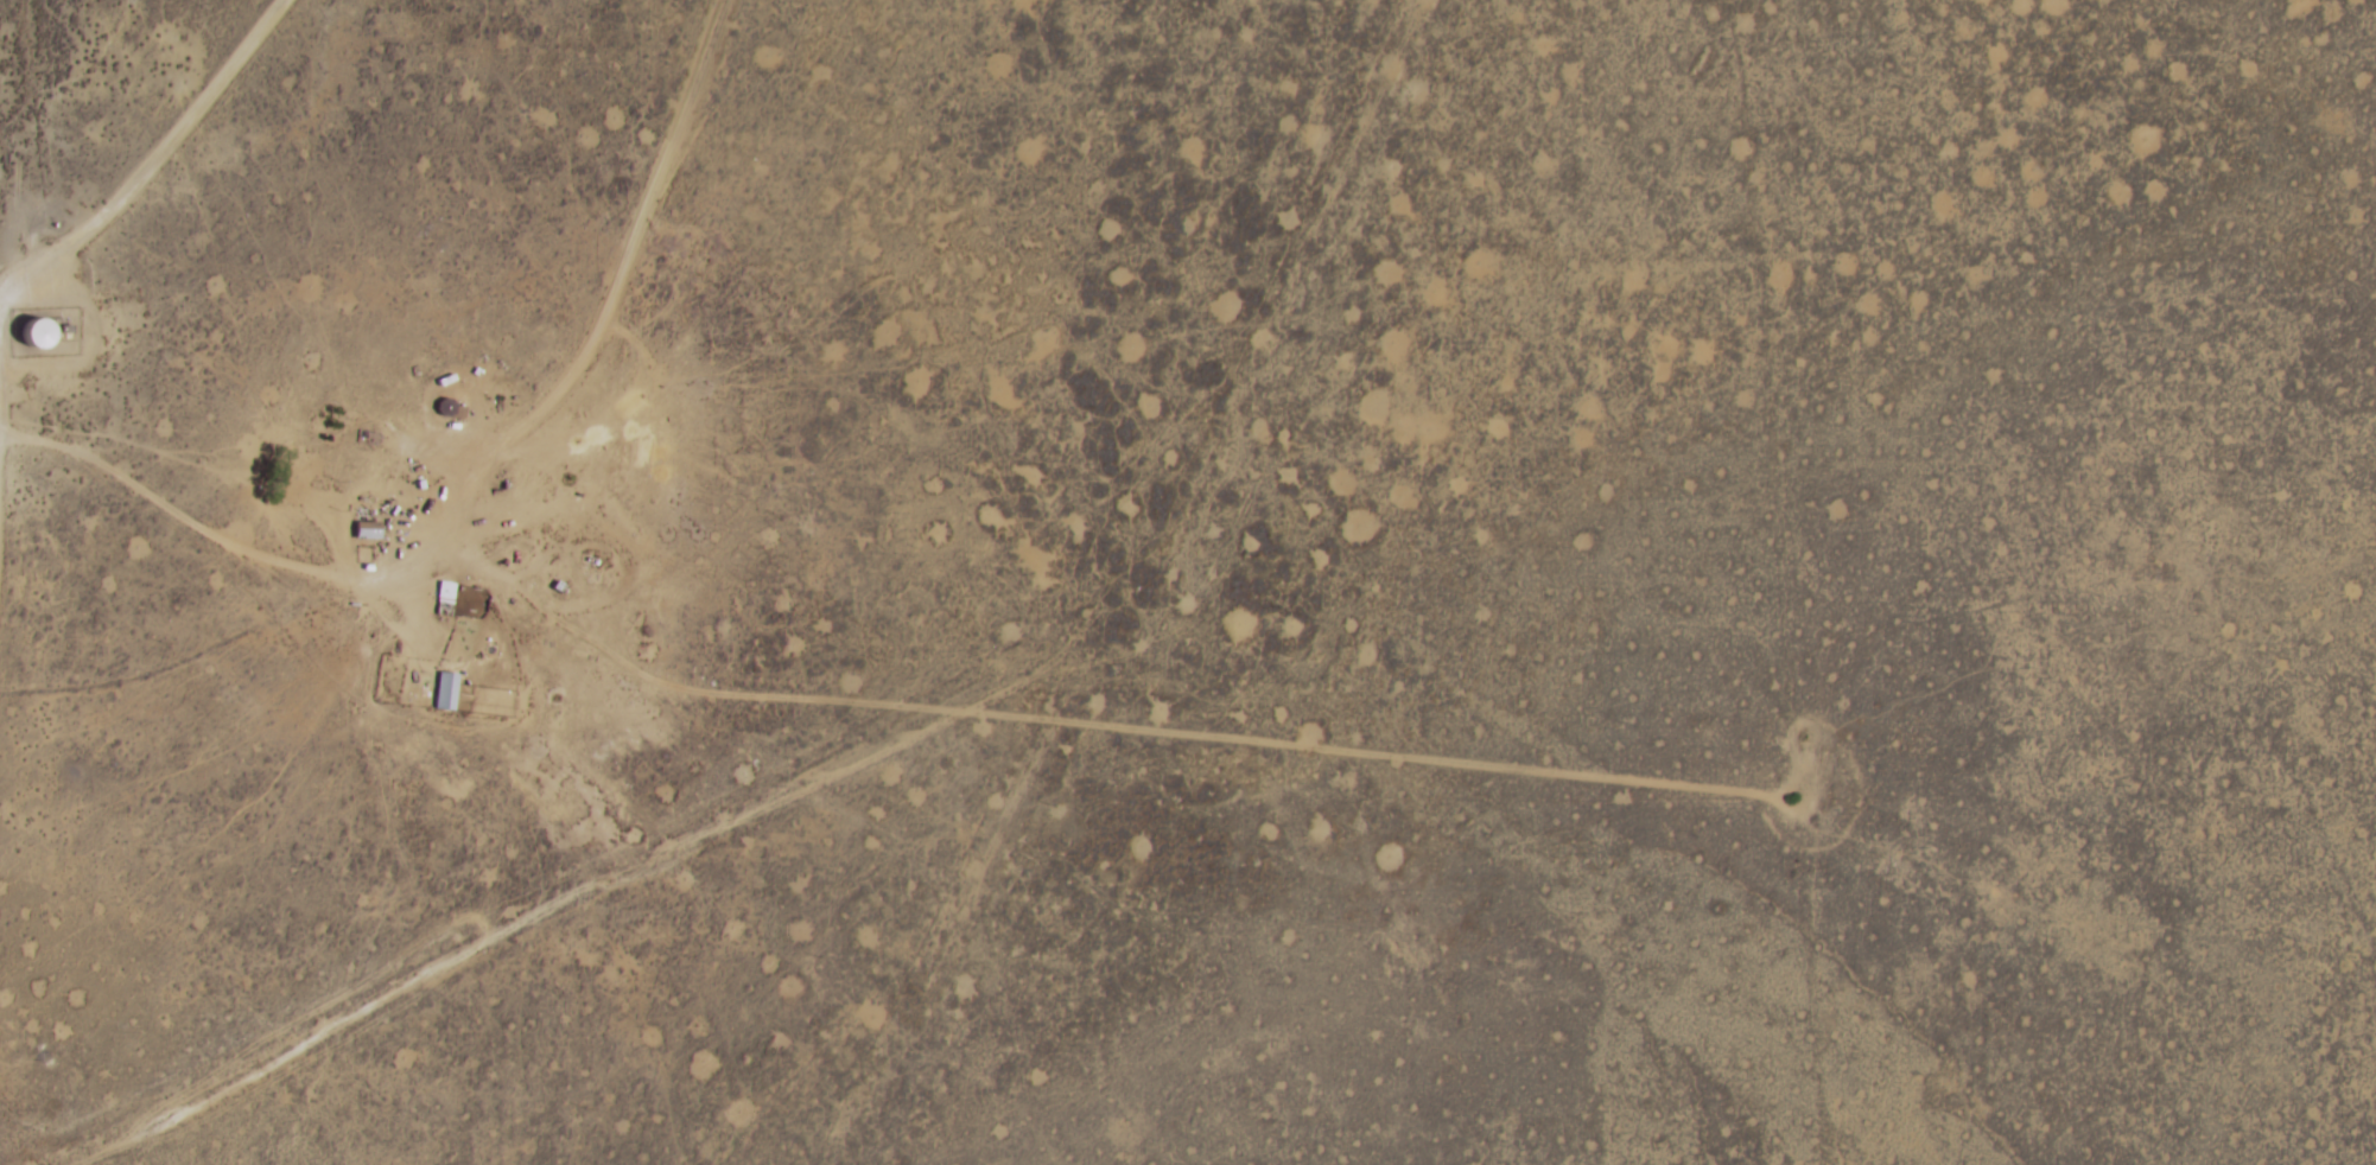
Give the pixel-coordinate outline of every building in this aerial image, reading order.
[(27,318),(24,346),(54,349),(57,322),(27,318)] [(355,538),(382,538),(382,522),(355,522),(355,538)] [(434,708),(455,710),(460,674),(439,671),(434,708)]
